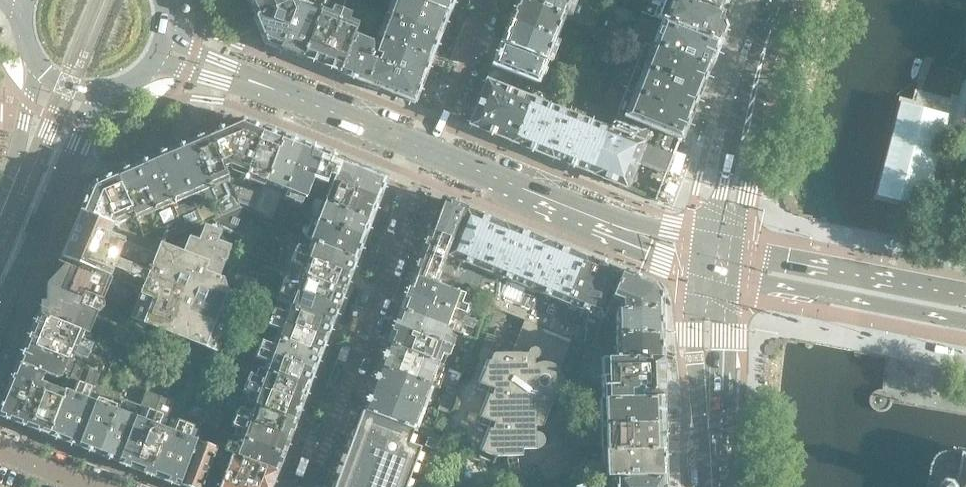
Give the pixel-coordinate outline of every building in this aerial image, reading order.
[(254,16),(291,0),(247,0),(254,16)] [(297,4),(294,0),(291,0),(254,16),(265,42),(279,48),(297,4)] [(347,0),(337,0),(330,18),(318,13),(300,57),(321,66),(347,0)] [(357,36),(360,29),(347,24),(356,1),(353,0),(347,0),(321,66),(342,74),(357,36)] [(448,11),(418,0),(396,0),(391,15),(439,34),(448,11)] [(448,11),(452,0),(418,0),(448,11)] [(563,18),(518,0),(516,0),(508,21),(554,40),(563,18)] [(569,0),(518,0),(563,18),(569,0)] [(719,14),(720,15),(720,13),(717,12),(686,0),(671,0),(663,21),(718,42),(723,28),(720,23),(717,21),(719,14)] [(717,12),(721,0),(686,0),(717,12)] [(595,30),(604,8),(590,3),(582,25),(595,30)] [(300,57),(318,13),(297,4),(279,48),(279,49),(300,57)] [(430,57),(439,34),(391,15),(382,38),(430,57)] [(708,68),(718,42),(663,21),(654,17),(644,43),(707,68),(708,68)] [(546,62),(554,40),(508,21),(499,44),(546,62)] [(373,60),(369,59),(372,51),(373,42),(357,36),(342,74),(364,83),(373,60)] [(422,80),(430,57),(382,38),(376,53),(380,54),(377,62),(422,80)] [(643,43),(634,66),(698,91),(707,68),(644,43),(643,43)] [(537,84),(546,62),(499,44),(491,66),(511,74),(537,84)] [(422,80),(377,62),(373,60),(364,83),(413,102),(422,80)] [(634,66),(625,88),(689,113),(698,91),(634,66)] [(547,156),(564,112),(545,105),(551,89),(537,84),(511,74),(505,89),(485,82),(469,125),(547,156)] [(625,88),(615,115),(616,115),(648,128),(659,132),(679,140),(689,114),(689,113),(625,88)] [(585,172),(603,128),(584,120),(590,105),(570,97),(564,112),(547,156),(585,172)] [(603,128),(585,172),(624,188),(624,187),(635,160),(666,172),(667,170),(671,158),(672,158),(672,156),(677,143),(678,143),(679,140),(659,132),(648,128),(616,115),(615,115),(609,112),(603,128)] [(228,163),(244,121),(240,119),(207,133),(221,166),(228,163)] [(246,170),(262,128),(244,121),(228,163),(246,170)] [(264,180),(281,136),(262,128),(246,170),(245,173),(264,180)] [(226,175),(221,166),(207,133),(189,141),(189,142),(207,183),(226,175)] [(284,188),(301,143),(281,136),(264,180),(284,188)] [(207,183),(189,142),(172,149),(171,149),(170,149),(188,191),(207,183)] [(311,177),(321,152),(321,151),(301,143),(284,188),(304,196),(311,177)] [(188,191),(170,149),(151,157),(169,200),(188,191)] [(334,176),(340,159),(321,152),(311,177),(325,183),(329,174),(334,176)] [(169,200),(151,157),(147,159),(146,159),(138,162),(137,163),(135,165),(134,164),(133,165),(152,207),(160,227),(158,228),(163,239),(183,230),(178,219),(176,216),(169,200)] [(384,181),(386,177),(381,175),(368,170),(340,159),(334,176),(332,181),(378,198),(384,181)] [(152,207),(133,165),(131,166),(128,167),(126,168),(127,168),(120,171),(118,171),(116,173),(115,173),(132,212),(133,215),(152,207)] [(132,212),(115,173),(113,173),(114,174),(111,175),(110,175),(108,175),(98,180),(97,180),(96,181),(113,220),(115,219),(132,212)] [(113,220),(96,181),(95,181),(95,182),(92,183),(92,182),(91,183),(90,184),(90,185),(85,196),(84,200),(83,200),(83,201),(79,211),(78,212),(79,213),(110,226),(113,220)] [(370,219),(378,198),(332,181),(324,202),(370,219)] [(252,211),(257,198),(238,191),(235,197),(239,206),(252,211)] [(239,206),(235,197),(233,192),(214,200),(220,214),(239,206)] [(442,262),(444,258),(464,209),(464,208),(463,208),(459,207),(459,206),(457,206),(446,201),(440,199),(438,204),(432,221),(431,223),(429,229),(428,231),(422,247),(422,249),(420,253),(420,254),(442,262)] [(362,239),(370,219),(324,202),(317,222),(362,239)] [(243,236),(249,220),(244,218),(239,206),(220,214),(211,218),(214,225),(243,236)] [(202,222),(195,208),(176,216),(178,219),(183,230),(202,222)] [(484,273),(503,225),(464,209),(444,258),(484,273)] [(229,303),(216,280),(226,255),(216,251),(221,237),(203,230),(197,244),(187,240),(182,255),(153,243),(144,239),(119,229),(110,226),(79,213),(78,215),(77,214),(60,256),(61,256),(112,277),(121,281),(133,286),(143,290),(131,317),(211,350),(229,303)] [(121,224),(117,222),(115,219),(113,220),(110,226),(119,229),(121,224)] [(357,252),(362,239),(317,222),(309,242),(312,244),(354,260),(357,252)] [(525,289),(544,241),(504,225),(503,225),(484,273),(525,289)] [(163,239),(158,228),(142,235),(144,239),(153,243),(163,239)] [(564,303),(582,257),(544,241),(525,289),(564,303)] [(354,260),(312,244),(309,251),(302,249),(299,257),(349,275),(354,260)] [(250,274),(256,259),(237,251),(231,267),(250,274)] [(438,273),(442,262),(420,254),(411,277),(433,286),(438,273)] [(89,333),(112,277),(61,256),(53,276),(46,284),(45,294),(38,312),(86,332),(89,333)] [(602,317),(620,272),(582,256),(582,257),(564,303),(602,317)] [(349,275),(299,257),(296,265),(303,267),(300,275),(343,291),(349,275)] [(300,275),(268,263),(266,269),(298,281),(300,275)] [(290,280),(265,271),(262,279),(287,289),(290,280)] [(659,331),(658,291),(653,284),(651,284),(643,281),(644,281),(641,280),(633,277),(631,276),(630,276),(622,273),(622,272),(620,272),(602,317),(595,333),(659,331)] [(453,293),(458,281),(438,273),(433,286),(453,293)] [(300,275),(298,281),(297,283),(290,280),(287,289),(337,307),(343,291),(300,275)] [(453,293),(433,286),(411,277),(405,294),(462,315),(465,307),(454,303),(457,295),(453,293)] [(144,333),(118,323),(133,286),(121,281),(102,328),(140,344),(144,333)] [(473,300),(478,289),(458,281),(453,293),(457,295),(457,294),(473,300)] [(337,307),(287,289),(284,297),(291,299),(288,307),(331,323),(337,307)] [(494,307),(498,296),(478,289),(473,300),(494,307)] [(462,315),(405,294),(399,310),(445,327),(448,319),(459,323),(462,315)] [(514,316),(519,304),(498,296),(494,307),(514,316)] [(533,323),(538,312),(519,304),(514,316),(524,319),(533,323)] [(331,323),(288,307),(285,315),(279,312),(276,320),(325,339),(331,323)] [(441,336),(445,327),(399,310),(393,327),(449,348),(453,340),(441,336)] [(86,332),(38,312),(37,313),(31,328),(89,352),(92,344),(83,340),(86,332)] [(553,331),(557,319),(538,312),(533,323),(553,331)] [(538,423),(559,369),(563,371),(575,339),(572,338),(553,331),(533,323),(524,319),(511,353),(493,353),(490,362),(487,361),(479,383),(476,390),(488,395),(479,417),(480,417),(477,424),(489,429),(480,451),(478,458),(491,463),(491,464),(493,465),(496,456),(517,456),(517,455),(521,455),(521,451),(521,449),(535,449),(535,423),(538,423)] [(572,338),(576,326),(557,319),(553,331),(572,338)] [(325,339),(276,320),(272,328),(279,331),(276,338),(319,354),(325,339)] [(590,345),(595,333),(576,326),(572,338),(575,339),(585,343),(590,345)] [(393,327),(387,344),(437,362),(443,364),(449,348),(393,327)] [(89,352),(31,328),(25,343),(68,362),(73,364),(77,355),(86,359),(89,352)] [(659,356),(659,331),(595,333),(590,345),(599,349),(599,358),(659,356)] [(319,354),(276,338),(273,346),(267,344),(264,352),(313,370),(319,354)] [(572,375),(585,343),(575,339),(563,371),(572,375)] [(68,362),(25,343),(17,361),(31,366),(41,371),(61,379),(68,362)] [(429,384),(437,362),(387,344),(378,366),(429,384)] [(313,370),(264,352),(261,360),(267,362),(264,370),(307,386),(313,370)] [(152,371),(156,362),(136,354),(132,364),(152,371)] [(660,394),(659,356),(599,358),(600,396),(660,394)] [(31,366),(17,361),(1,399),(2,400),(0,403),(0,416),(10,420),(31,366)] [(28,427),(45,384),(37,381),(41,371),(31,366),(10,420),(11,421),(11,420),(15,421),(15,422),(16,422),(19,423),(19,424),(20,424),(28,427)] [(420,407),(429,384),(378,366),(370,388),(420,407)] [(101,385),(105,376),(90,370),(86,379),(101,385)] [(301,403),(307,386),(264,370),(261,379),(254,377),(251,385),(301,403)] [(62,440),(84,385),(76,382),(72,392),(64,389),(64,391),(47,434),(62,440)] [(47,434),(64,391),(45,384),(28,427),(43,433),(43,432),(46,433),(46,434),(47,434)] [(78,446),(95,401),(87,398),(91,388),(84,385),(62,440),(78,446)] [(301,403),(251,385),(248,393),(255,395),(252,404),(294,420),(301,403)] [(412,429),(420,407),(370,388),(361,411),(412,429)] [(154,412),(132,467),(148,473),(165,428),(176,399),(161,393),(154,412)] [(661,422),(661,403),(660,394),(600,396),(601,423),(661,422)] [(98,454),(115,409),(95,401),(78,446),(98,454)] [(288,437),(294,420),(252,404),(248,413),(242,410),(239,418),(288,437)] [(98,454),(117,461),(135,416),(115,409),(98,454)] [(133,467),(154,412),(146,409),(142,419),(135,416),(117,461),(133,467)] [(385,483),(391,467),(398,470),(413,430),(412,429),(361,411),(333,486),(396,486),(385,483)] [(288,437),(239,418),(236,426),(242,429),(239,438),(282,454),(288,437)] [(163,479),(184,424),(176,421),(172,431),(165,428),(148,473),(163,479)] [(662,448),(661,431),(661,422),(601,423),(602,450),(662,448)] [(207,471),(216,448),(223,431),(201,423),(195,440),(178,485),(183,486),(201,486),(207,471)] [(178,485),(195,440),(187,437),(191,427),(184,424),(163,479),(178,485)] [(276,471),(282,454),(239,438),(236,447),(229,444),(226,452),(276,471)] [(226,452),(216,448),(207,471),(250,486),(269,486),(276,471),(226,452)] [(663,474),(662,448),(602,450),(602,476),(609,476),(663,474)] [(953,451),(953,452),(951,452),(949,452),(947,452),(945,453),(944,453),(942,454),(940,455),(938,458),(937,459),(936,461),(935,464),(934,463),(930,486),(965,486),(965,453),(953,451)] [(207,471),(201,486),(250,486),(207,471)] [(662,476),(663,476),(663,474),(609,476),(609,486),(662,486),(662,476)] [(578,479),(581,486),(595,486),(592,479),(578,479)]
